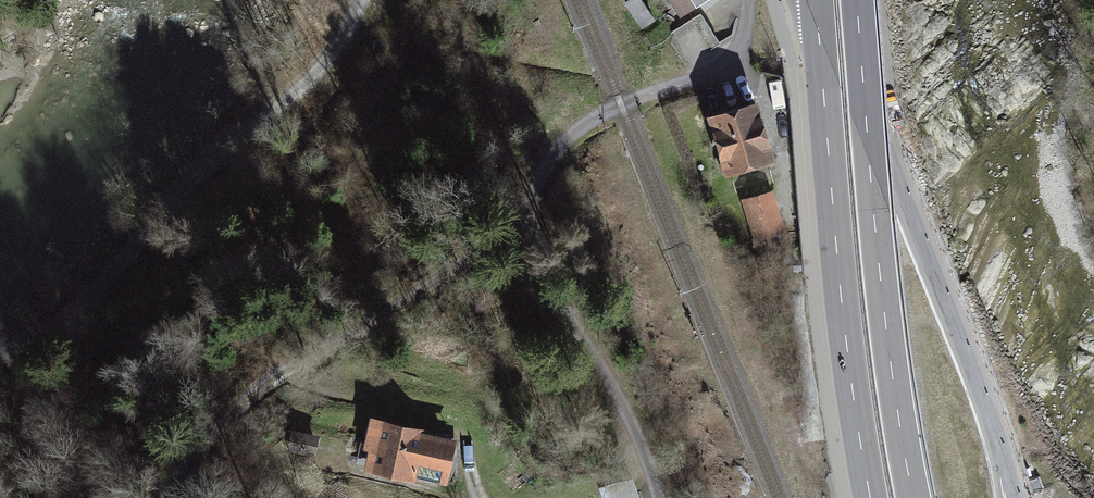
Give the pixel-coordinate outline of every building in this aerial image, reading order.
[(655,21),(646,0),(629,0),(642,27),(655,21)] [(702,5),(682,20),(707,51),(726,35),(702,5)] [(754,93),(713,104),(730,164),(771,153),(754,93)] [(768,188),(744,198),(759,233),(783,223),(768,188)] [(456,410),(381,397),(373,440),(448,453),(456,410)] [(290,450),(318,455),(322,434),(293,429),(290,450)] [(634,470),(600,478),(604,497),(641,497),(634,470)]
